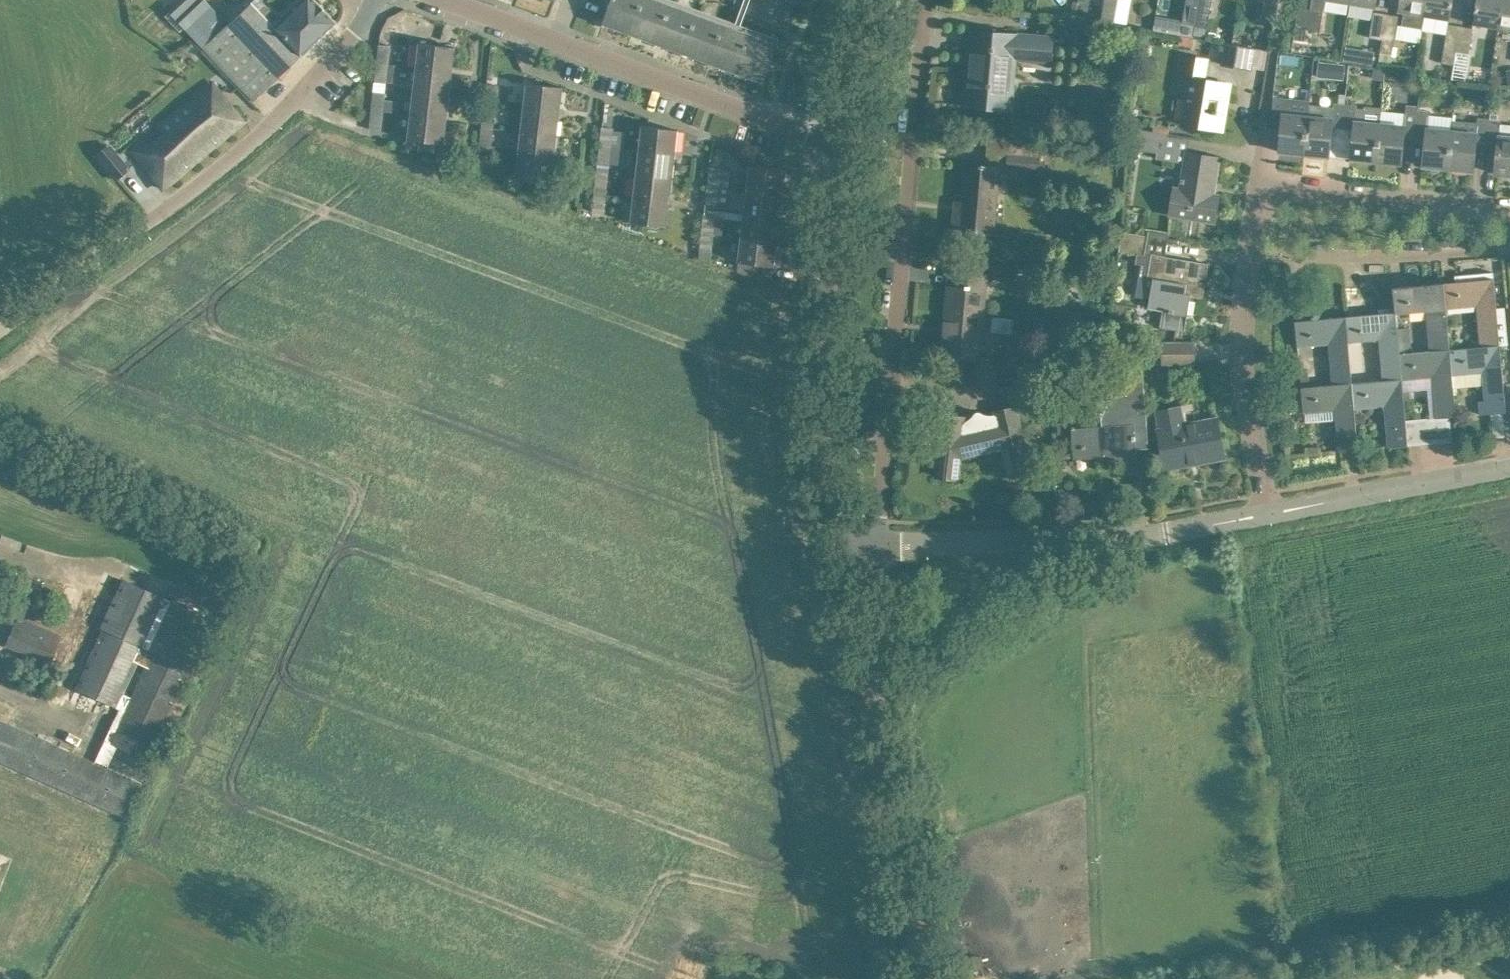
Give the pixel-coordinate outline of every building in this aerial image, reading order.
[(253,100),(334,22),(313,0),(299,0),(279,19),(261,0),(252,0),(226,24),(204,0),(178,0),(177,1),(167,10),(239,86),(253,100)] [(632,33),(644,0),(612,0),(604,23),(605,24),(607,21),(617,25),(616,28),(632,33)] [(658,43),(672,5),(659,0),(644,0),(632,33),(633,31),(643,35),(642,37),(658,43)] [(746,12),(782,25),(789,5),(785,3),(786,0),(750,0),(746,12)] [(1175,34),(1181,35),(1193,37),(1195,24),(1199,0),(1186,0),(1183,22),(1177,21),(1175,34)] [(1195,24),(1207,26),(1212,0),(1199,0),(1195,24)] [(1264,0),(1261,20),(1275,22),(1279,0),(1261,0),(1264,0)] [(1296,25),(1319,29),(1324,0),(1300,0),(1296,25)] [(1423,15),(1426,0),(1401,0),(1399,11),(1404,12),(1402,24),(1422,27),(1423,15)] [(1423,15),(1449,20),(1452,0),(1426,0),(1423,15)] [(1498,28),(1503,0),(1477,0),(1473,24),(1498,28)] [(1498,28),(1509,30),(1509,0),(1503,0),(1498,28)] [(669,47),(684,53),(698,14),(672,5),(658,43),(659,40),(670,44),(669,47)] [(1373,13),(1369,36),(1382,38),(1385,15),(1373,13)] [(695,57),(710,62),(724,24),(698,14),(684,53),(685,50),(696,54),(695,57)] [(1382,38),(1381,43),(1379,51),(1392,53),(1398,17),(1385,15),(1382,38)] [(721,66),(737,72),(751,34),(724,24),(710,62),(711,62),(712,60),(722,64),(721,66)] [(1456,52),(1460,27),(1447,25),(1441,62),(1454,64),(1456,52)] [(1472,29),(1460,27),(1456,52),(1468,54),(1472,29)] [(965,106),(985,107),(1010,109),(1014,56),(1050,60),(1052,37),(971,30),(965,106)] [(1297,31),(1296,41),(1304,42),(1306,32),(1297,31)] [(751,34),(737,72),(738,69),(749,73),(747,76),(764,82),(778,44),(751,34)] [(1181,35),(1179,43),(1192,45),(1193,37),(1181,35)] [(1221,64),(1240,67),(1245,45),(1225,41),(1221,64)] [(420,42),(417,67),(453,71),(455,47),(420,42)] [(380,43),(377,62),(388,63),(390,45),(380,43)] [(1344,44),(1341,58),(1372,64),(1375,50),(1344,44)] [(1182,123),(1215,129),(1215,128),(1213,128),(1218,99),(1227,101),(1230,83),(1205,79),(1209,59),(1180,55),(1176,75),(1190,78),(1182,123)] [(388,63),(377,62),(375,81),(386,82),(388,63)] [(1345,64),(1319,62),(1318,75),(1344,78),(1345,64)] [(417,67),(414,91),(450,95),(453,71),(417,67)] [(528,82),(525,107),(560,111),(563,87),(528,82)] [(131,151),(153,178),(158,173),(167,183),(161,188),(162,188),(242,121),(241,121),(239,122),(231,112),(233,111),(211,84),(158,128),(163,134),(147,148),(142,142),(131,151)] [(487,84),(485,103),(495,104),(497,85),(487,84)] [(414,91),(412,115),(447,119),(450,95),(414,91)] [(372,110),(383,111),(401,113),(402,102),(384,100),(385,93),(374,92),(372,110)] [(1280,151),(1304,153),(1309,103),(1309,101),(1273,97),(1270,127),(1271,127),(1272,120),(1283,121),(1280,151)] [(495,104),(485,103),(483,121),(493,122),(495,104)] [(1332,126),(1343,128),(1345,105),(1334,104),(1333,106),(1309,103),(1304,153),(1329,156),(1332,126)] [(1351,158),(1375,161),(1381,108),(1365,107),(1365,110),(1357,109),(1357,106),(1345,105),(1343,128),(1354,129),(1351,158)] [(1381,108),(1375,161),(1401,163),(1403,141),(1404,134),(1415,135),(1417,112),(1417,107),(1411,106),(1411,112),(1406,111),(1381,108)] [(525,107),(522,131),(557,135),(560,111),(525,107)] [(383,111),(372,110),(370,128),(381,130),(383,111)] [(1424,165),(1448,168),(1451,131),(1428,129),(1429,114),(1417,112),(1415,135),(1426,136),(1424,165)] [(447,119),(412,115),(409,139),(444,143),(447,119)] [(1476,141),(1488,142),(1490,120),(1478,119),(1477,124),(1452,121),(1451,131),(1448,168),(1473,170),(1476,141)] [(1509,174),(1509,125),(1501,124),(1501,121),(1490,120),(1488,142),(1498,143),(1496,173),(1509,174)] [(643,125),(640,150),(675,154),(678,129),(643,125)] [(602,127),(600,145),(611,146),(613,128),(602,127)] [(522,131),(519,155),(554,159),(557,135),(522,131)] [(482,132),(479,150),(490,151),(492,133),(482,132)] [(1007,168),(1039,171),(1042,142),(1009,139),(1007,168)] [(623,148),(600,145),(598,163),(621,166),(623,148)] [(490,151),(479,150),(477,168),(488,170),(490,151)] [(640,150),(637,174),(673,178),(675,154),(640,150)] [(1187,153),(1186,162),(1181,189),(1174,188),(1170,214),(1214,221),(1218,195),(1213,194),(1219,158),(1187,153)] [(554,159),(519,155),(516,179),(552,183),(554,159)] [(119,158),(106,169),(115,179),(128,169),(119,158)] [(961,212),(955,211),(954,230),(962,231),(962,233),(966,234),(967,232),(985,233),(987,215),(995,216),(999,166),(966,164),(961,212)] [(750,165),(748,189),(783,194),(786,169),(750,165)] [(710,166),(708,185),(718,186),(720,167),(710,166)] [(597,174),(595,193),(605,194),(607,175),(597,174)] [(637,174),(635,198),(670,202),(673,178),(637,174)] [(718,186),(708,185),(706,202),(716,203),(718,186)] [(748,189),(745,213),(780,217),(783,194),(748,189)] [(605,194),(595,193),(593,211),(603,212),(605,194)] [(670,202),(635,198),(632,222),(667,226),(670,202)] [(705,213),(702,233),(713,234),(715,214),(705,213)] [(745,213),(742,237),(777,241),(780,217),(745,213)] [(1119,251),(1137,254),(1145,255),(1147,236),(1122,232),(1119,251)] [(713,234),(702,233),(700,251),(710,252),(713,234)] [(777,241),(742,237),(738,271),(760,280),(762,264),(774,266),(777,241)] [(1038,242),(1037,256),(1057,257),(1058,244),(1038,242)] [(1153,255),(1149,276),(1149,278),(1153,279),(1148,307),(1164,310),(1161,326),(1185,330),(1191,294),(1182,293),(1184,284),(1203,287),(1207,264),(1153,255)] [(943,357),(987,361),(987,357),(979,356),(986,273),(954,271),(952,286),(949,286),(946,321),(945,321),(945,323),(946,323),(945,335),(944,335),(943,336),(944,337),(943,357)] [(1477,305),(1481,346),(1500,345),(1508,344),(1505,306),(1497,307),(1494,272),(1455,275),(1456,281),(1444,282),(1446,308),(1477,305)] [(1393,287),(1395,311),(1395,313),(1396,313),(1427,310),(1431,351),(1450,349),(1446,308),(1444,282),(1393,287)] [(1395,311),(1346,316),(1348,341),(1379,339),(1382,379),(1382,380),(1401,378),(1399,354),(1400,354),(1396,313),(1395,313),(1395,311)] [(1329,343),(1333,384),(1352,382),(1348,341),(1346,316),(1295,320),(1298,346),(1329,343)] [(1163,363),(1194,363),(1194,341),(1163,341),(1163,363)] [(1506,412),(1500,345),(1481,346),(1450,349),(1452,374),(1453,374),(1483,371),(1485,400),(1479,400),(1481,414),(1506,412)] [(1399,354),(1401,378),(1402,379),(1433,377),(1437,418),(1456,416),(1453,374),(1452,374),(1450,349),(1431,351),(1400,354),(1399,354)] [(1102,416),(1102,423),(1103,427),(1072,429),(1074,454),(1075,454),(1075,449),(1099,447),(1100,464),(1120,463),(1121,475),(1139,474),(1135,426),(1147,425),(1142,362),(1121,363),(1122,386),(1116,386),(1102,416)] [(1025,370),(1024,382),(1051,385),(1052,373),(1025,370)] [(1382,379),(1352,382),(1354,408),(1385,405),(1389,447),(1420,444),(1418,420),(1418,419),(1406,420),(1402,379),(1401,378),(1382,380),(1382,379)] [(1016,407),(1007,409),(996,412),(997,416),(994,416),(989,416),(984,417),(980,417),(976,418),(971,420),(968,421),(963,423),(964,417),(938,414),(935,436),(939,437),(938,444),(940,445),(937,476),(957,478),(960,457),(1004,447),(1010,473),(1030,469),(1018,415),(1053,407),(1054,386),(1019,382),(1012,384),(1016,407)] [(1352,382),(1333,384),(1301,387),(1303,412),(1335,409),(1339,451),(1358,450),(1356,427),(1355,417),(1354,408),(1352,382)] [(1217,418),(1196,422),(1184,424),(1181,407),(1157,411),(1160,429),(1158,429),(1166,468),(1167,468),(1166,464),(1196,458),(1197,463),(1225,457),(1217,418)] [(1364,416),(1355,417),(1356,427),(1365,426),(1364,416)] [(1418,420),(1420,444),(1433,443),(1433,442),(1431,419),(1418,420)] [(172,612),(176,600),(115,578),(70,701),(94,709),(97,700),(113,706),(112,744),(126,749),(135,749),(144,726),(144,727),(146,720),(147,703),(182,704),(152,693),(145,693),(137,690),(132,690),(135,681),(143,684),(143,681),(151,659),(150,686),(162,687),(162,670),(167,670),(167,641),(171,630),(172,612)] [(49,629),(38,626),(37,630),(18,624),(13,637),(43,647),(49,629)] [(121,814),(136,779),(0,720),(0,762),(121,814)]
